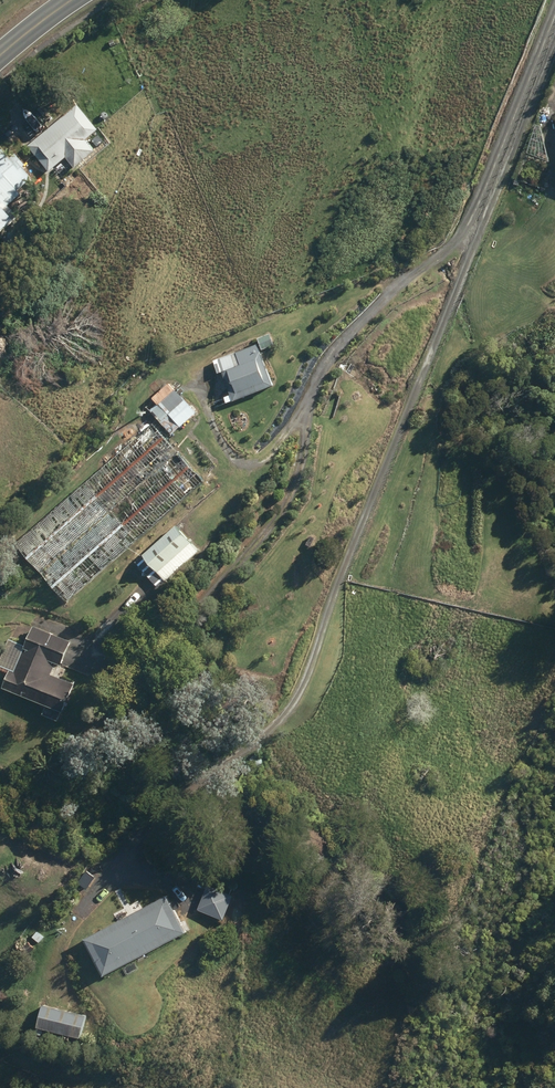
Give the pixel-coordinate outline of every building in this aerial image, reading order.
[(77,103),(28,145),(49,169),(66,154),(76,165),(95,148),(87,139),(100,128),(77,103)] [(3,236),(21,222),(11,209),(27,195),(23,191),(40,177),(21,154),(15,159),(8,150),(0,156),(0,233),(3,236)] [(29,198),(34,200),(38,197),(38,192),(33,190),(29,193),(29,198)] [(270,332),(258,337),(262,348),(274,343),(270,332)] [(222,373),(232,400),(271,386),(256,345),(235,353),(240,366),(222,373)] [(166,412),(179,427),(195,413),(182,398),(166,412)] [(14,544),(65,602),(202,482),(152,424),(14,544)] [(164,581),(197,551),(174,526),(141,556),(164,581)] [(1,688),(60,713),(72,684),(50,675),(55,664),(59,666),(69,642),(32,626),(13,673),(8,671),(1,688)] [(197,910),(223,920),(232,896),(207,886),(197,910)] [(82,941),(101,976),(184,933),(165,898),(82,941)] [(35,1028),(79,1039),(85,1017),(41,1006),(35,1028)]
